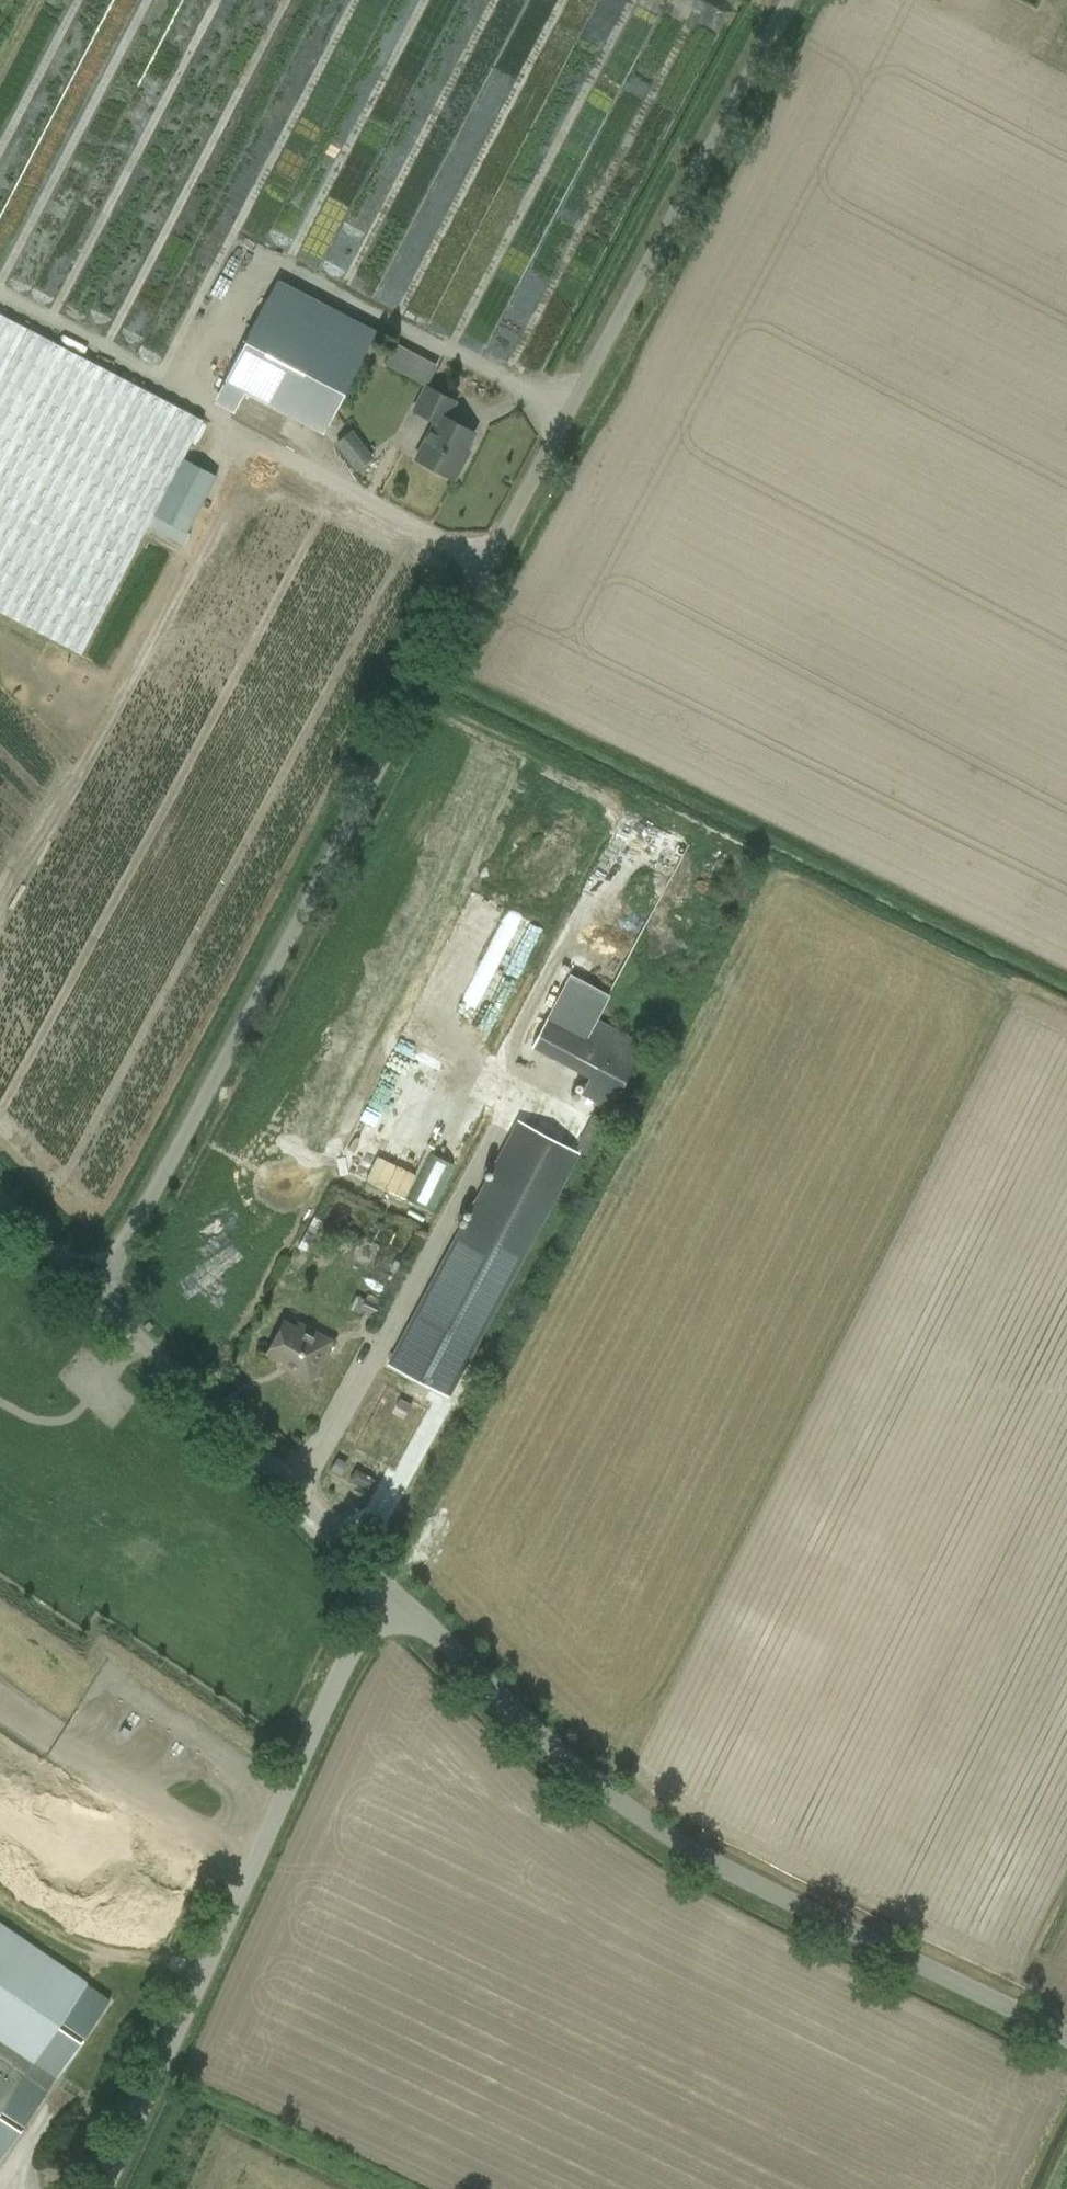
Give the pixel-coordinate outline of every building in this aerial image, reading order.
[(242,396),(321,437),(375,334),(276,282),(222,385),(242,396)] [(81,654),(204,420),(0,314),(0,612),(81,654)] [(394,340),(382,363),(427,385),(438,363),(394,340)] [(414,410),(435,422),(425,441),(429,443),(420,461),(454,479),(464,460),(460,458),(474,432),(446,417),(455,401),(426,386),(414,410)] [(345,457),(363,444),(352,430),(335,443),(345,457)] [(594,1028),(572,1066),(592,1077),(583,1094),(611,1109),(646,1045),(599,1019),(594,1028)] [(576,1146),(586,1152),(604,1120),(593,1114),(576,1146)] [(445,1396),(455,1376),(467,1355),(576,1150),(571,1148),(525,1124),(520,1122),(390,1367),(445,1396)] [(416,1198),(433,1204),(448,1158),(432,1153),(416,1198)] [(400,1155),(389,1182),(410,1190),(421,1164),(400,1155)] [(381,1299),(367,1293),(365,1299),(360,1308),(374,1314),(381,1299)] [(355,1295),(348,1309),(358,1313),(360,1308),(365,1299),(364,1299),(355,1295)] [(287,1370),(310,1383),(333,1340),(299,1322),(296,1327),(284,1320),(266,1353),(290,1365),(287,1370)] [(114,1991),(0,1918),(0,2109),(0,2162),(3,2164),(114,1991)]
